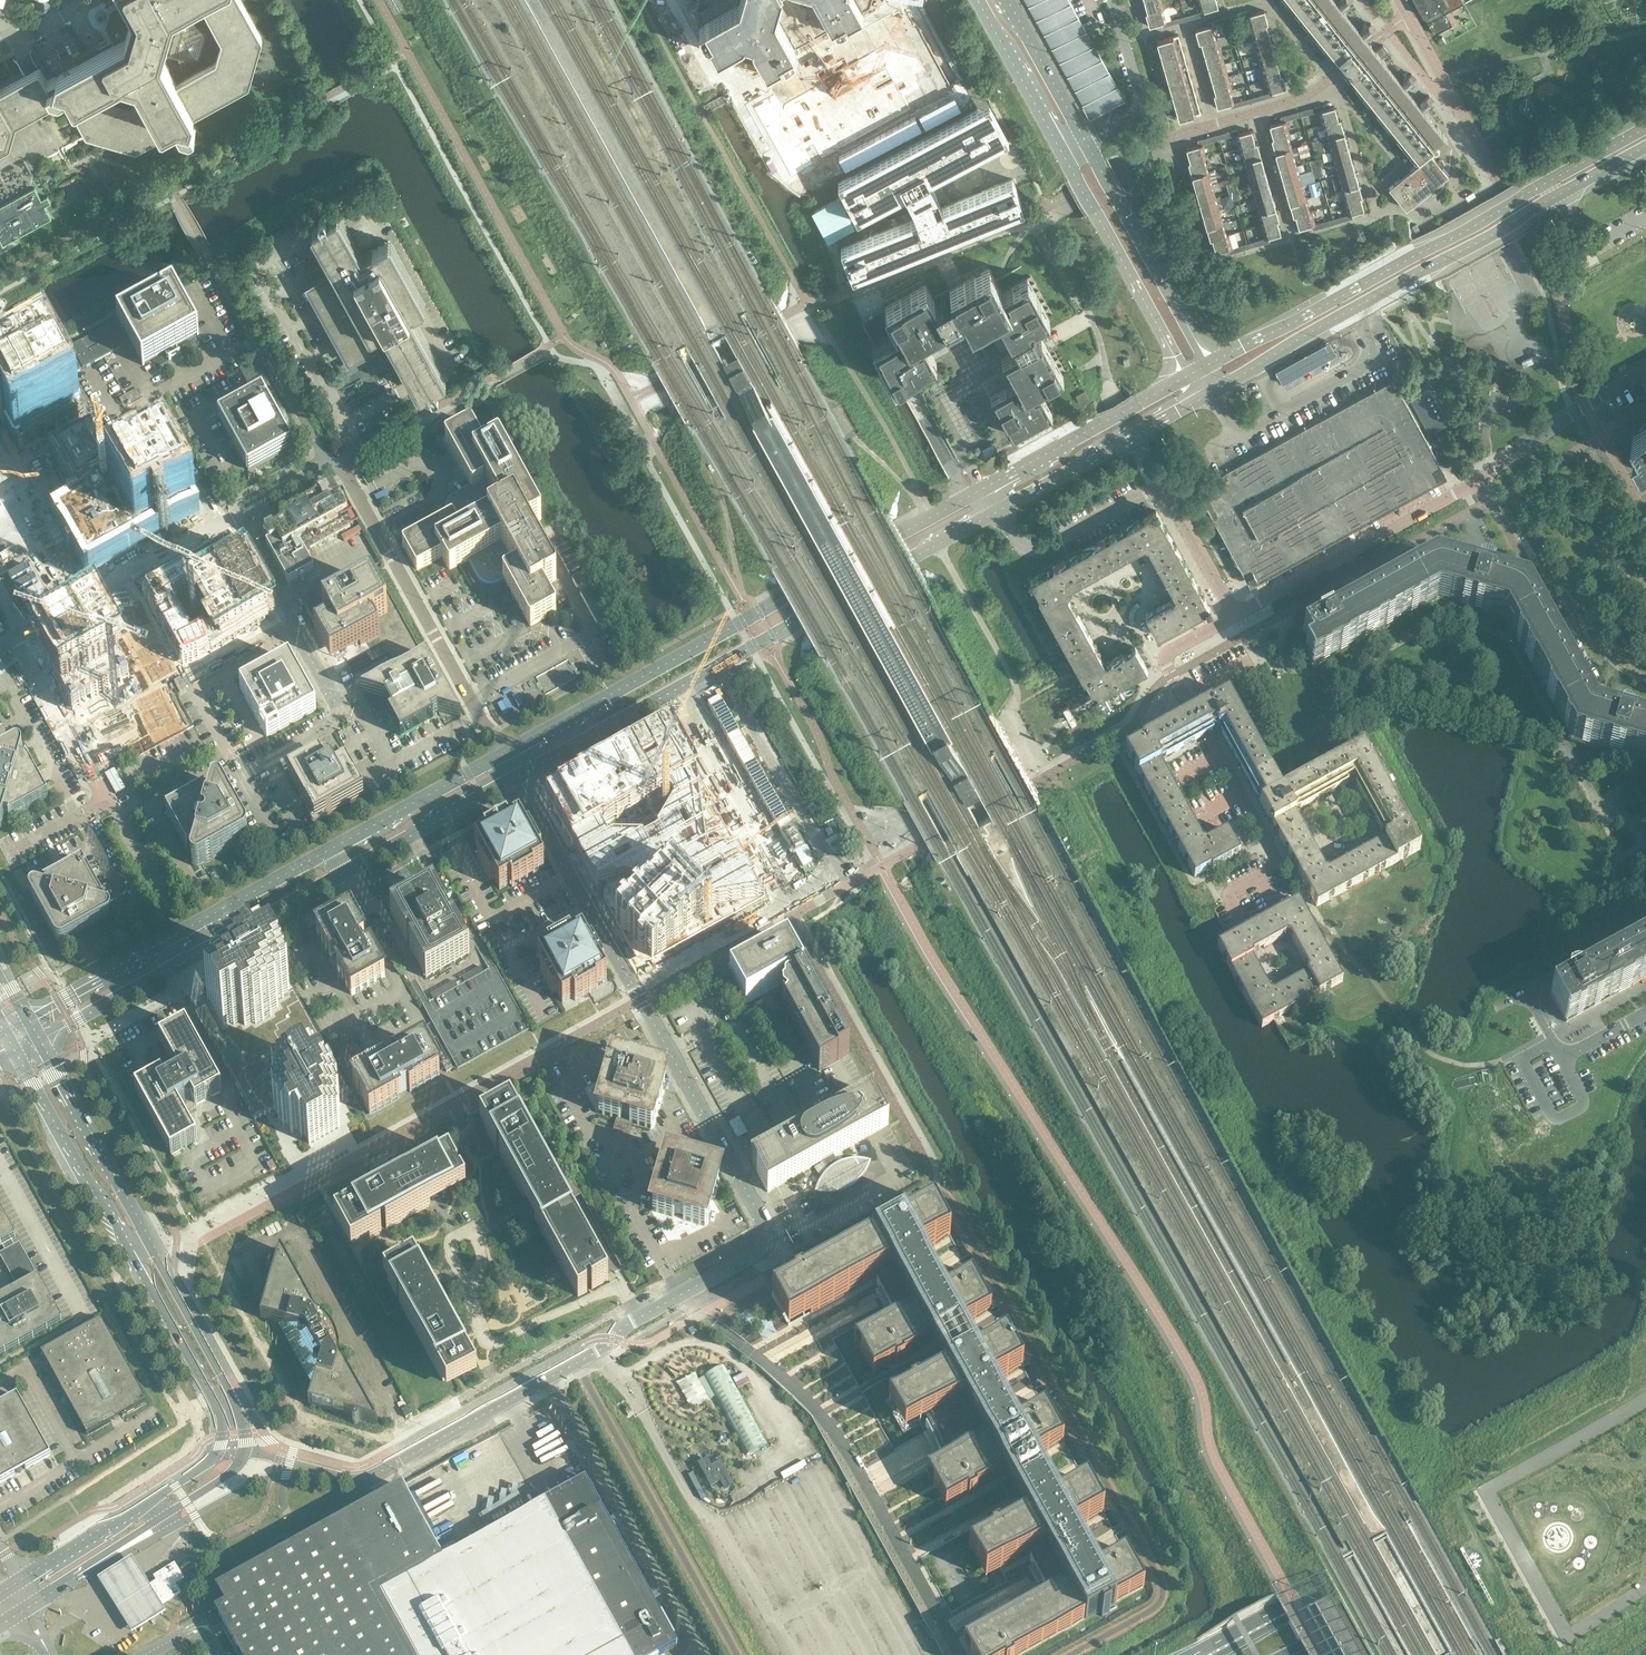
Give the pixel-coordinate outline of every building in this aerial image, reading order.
[(114,24),(112,33),(117,42),(57,75),(56,77),(58,95),(60,96),(61,95),(86,139),(136,153),(180,129),(181,131),(190,133),(196,130),(193,125),(191,124),(194,114),(250,83),(263,38),(242,0),(126,0),(128,3),(119,8),(117,17),(116,16),(115,16),(115,17),(114,17),(113,17),(113,18),(112,18),(112,19),(112,20),(112,21),(112,22),(113,23),(113,24),(114,24)] [(710,7),(700,13),(706,23),(699,27),(705,39),(708,37),(718,54),(722,51),(726,59),(757,68),(765,64),(767,68),(784,58),(785,62),(797,55),(793,48),(833,26),(837,33),(848,27),(847,24),(863,15),(861,10),(869,6),(871,0),(712,0),(710,7)] [(1091,119),(1107,111),(1116,105),(1116,106),(1125,101),(1117,87),(1084,28),(1069,0),(1024,0),(1091,119)] [(1162,0),(1144,0),(1147,12),(1162,8),(1164,8),(1162,0)] [(1216,0),(1198,0),(1202,11),(1206,10),(1218,6),(1216,0)] [(1376,50),(1373,46),(1364,36),(1374,27),(1371,23),(1360,31),(1341,8),(1351,0),(1342,0),(1338,3),(1335,0),(1289,0),(1288,1),(1290,3),(1292,2),(1294,5),(1293,6),(1295,9),(1296,8),(1310,25),(1309,26),(1311,28),(1312,27),(1315,31),(1314,32),(1315,34),(1317,33),(1330,50),(1329,51),(1331,53),(1332,52),(1346,69),(1355,81),(1354,82),(1356,84),(1357,83),(1371,100),(1370,101),(1372,104),(1373,103),(1376,106),(1374,107),(1376,109),(1378,108),(1391,125),(1390,126),(1392,129),(1393,128),(1396,131),(1395,132),(1396,134),(1398,133),(1411,150),(1410,151),(1412,154),(1413,153),(1418,159),(1434,147),(1435,149),(1447,139),(1422,108),(1433,100),(1429,95),(1419,103),(1405,86),(1415,78),(1411,73),(1401,82),(1383,59),(1381,57),(1376,50)] [(1435,34),(1453,24),(1447,12),(1464,3),(1463,0),(1416,0),(1435,34)] [(1166,21),(1162,8),(1147,12),(1145,13),(1149,26),(1161,23),(1166,21)] [(1207,26),(1212,25),(1248,15),(1252,13),(1251,9),(1206,22),(1207,26)] [(1163,26),(1207,14),(1206,10),(1202,11),(1166,21),(1161,23),(1163,26)] [(1268,23),(1265,12),(1264,10),(1252,13),(1248,15),(1251,28),(1266,24),(1268,23)] [(1270,36),(1266,24),(1251,28),(1249,28),(1253,41),(1270,36)] [(1201,42),(1215,38),(1212,25),(1207,26),(1195,29),(1199,43),(1201,42)] [(1182,47),(1178,34),(1157,40),(1160,53),(1182,47)] [(1273,49),(1270,36),(1253,41),(1257,54),(1273,49)] [(1221,50),(1217,37),(1215,38),(1201,42),(1204,55),(1221,50)] [(1388,51),(1383,44),(1376,50),(1381,57),(1388,51)] [(917,111),(904,88),(917,81),(917,83),(931,75),(921,57),(884,46),(849,65),(845,58),(838,62),(834,54),(816,64),(821,71),(817,74),(821,81),(783,102),(772,139),(782,158),(795,150),(795,149),(807,142),(819,165),(917,111)] [(1186,60),(1182,47),(1160,53),(1164,66),(1186,60)] [(1277,62),(1273,49),(1257,54),(1260,67),(1277,62)] [(1225,63),(1221,50),(1204,55),(1208,68),(1225,63)] [(1189,73),(1186,60),(1164,66),(1168,79),(1189,73)] [(1281,75),(1277,62),(1260,67),(1264,80),(1266,79),(1281,75)] [(1228,76),(1225,63),(1208,68),(1212,81),(1228,76)] [(11,142),(17,120),(57,98),(58,95),(56,77),(55,77),(46,82),(38,67),(0,89),(0,148),(11,142)] [(1193,86),(1189,73),(1168,79),(1171,92),(1193,86)] [(1286,88),(1283,74),(1281,75),(1266,79),(1270,92),(1274,91),(1286,88)] [(1232,89),(1228,76),(1212,81),(1215,93),(1230,89),(1232,89)] [(1197,99),(1193,86),(1171,92),(1175,105),(1197,99)] [(1234,103),(1230,89),(1215,93),(1213,94),(1217,107),(1229,104),(1234,103)] [(1231,108),(1275,95),(1274,91),(1270,92),(1234,103),(1229,104),(1231,108)] [(1200,112),(1197,99),(1175,105),(1179,118),(1200,112)] [(942,182),(942,180),(941,180),(933,187),(930,180),(996,145),(1001,142),(1009,138),(989,102),(983,105),(838,182),(844,194),(814,210),(830,241),(879,215),(876,209),(906,193),(917,217),(841,247),(853,277),(1024,208),(1012,179),(943,206),(940,200),(949,199),(950,197),(949,197),(948,195),(947,194),(946,193),(945,192),(945,190),(944,188),(943,187),(943,185),(943,184),(942,182)] [(1282,121),(1286,120),(1318,111),(1322,110),(1321,105),(1280,116),(1282,121)] [(1338,120),(1338,119),(1335,109),(1335,106),(1322,110),(1318,111),(1322,125),(1324,124),(1338,120)] [(1344,131),(1340,119),(1338,119),(1338,120),(1324,124),(1327,136),(1344,131)] [(1286,120),(1282,121),(1269,125),(1273,138),(1288,134),(1290,134),(1286,120)] [(1203,144),(1235,135),(1239,134),(1238,129),(1197,140),(1199,145),(1203,144)] [(1251,130),(1239,134),(1235,135),(1238,148),(1240,147),(1255,143),(1251,130)] [(1347,144),(1344,131),(1327,136),(1331,149),(1347,144)] [(1291,146),(1288,134),(1273,138),(1271,138),(1275,151),(1291,146)] [(1261,155),(1257,143),(1255,143),(1240,147),(1244,160),(1261,155)] [(1203,144),(1199,145),(1186,149),(1190,162),(1205,158),(1206,157),(1203,144)] [(1351,157),(1347,144),(1331,149),(1335,162),(1351,157)] [(1295,159),(1291,146),(1275,151),(1278,164),(1295,159)] [(1448,174),(1441,165),(1443,164),(1443,163),(1443,162),(1443,161),(1443,160),(1442,160),(1441,160),(1441,159),(1440,160),(1438,161),(1431,152),(1415,165),(1409,170),(1427,191),(1443,178),(1448,174)] [(1264,168),(1261,155),(1244,160),(1248,173),(1264,168)] [(1355,171),(1351,157),(1335,162),(1338,175),(1355,171)] [(1208,170),(1205,158),(1190,162),(1188,162),(1192,175),(1208,170)] [(1323,174),(1321,166),(1319,158),(1309,160),(1314,177),(1323,174)] [(1299,172),(1295,159),(1278,164),(1282,177),(1299,172)] [(1268,181),(1264,168),(1248,173),(1251,186),(1268,181)] [(1212,183),(1208,170),(1192,175),(1195,188),(1212,183)] [(1427,191),(1409,170),(1407,172),(1393,182),(1394,182),(1388,186),(1395,195),(1396,195),(1400,195),(1399,199),(1406,208),(1411,204),(1424,194),(1427,191)] [(1359,184),(1355,171),(1338,175),(1342,188),(1359,184)] [(1302,185),(1299,172),(1282,177),(1286,190),(1302,185)] [(21,192),(30,187),(24,178),(15,183),(21,192)] [(1231,201),(1241,198),(1236,181),(1226,184),(1231,201)] [(1272,194),(1268,181),(1251,186),(1255,199),(1272,194)] [(1215,196),(1212,183),(1195,188),(1199,201),(1215,196)] [(1362,196),(1359,184),(1342,188),(1345,200),(1346,201),(1360,197),(1362,196)] [(1306,198),(1302,185),(1286,190),(1290,203),(1306,198)] [(35,187),(0,207),(0,239),(3,245),(52,218),(45,206),(51,203),(48,196),(42,199),(35,187)] [(1275,207),(1272,194),(1255,199),(1259,212),(1275,207)] [(1219,209),(1215,196),(1199,201),(1203,214),(1219,209)] [(1364,210),(1360,197),(1346,201),(1345,200),(1344,201),(1347,214),(1352,213),(1364,210)] [(1309,211),(1306,198),(1290,203),(1293,216),(1295,215),(1310,211),(1309,211)] [(1279,220),(1275,207),(1259,212),(1262,224),(1277,220),(1279,220)] [(1223,222),(1219,209),(1203,214),(1206,227),(1223,222)] [(1315,224),(1311,210),(1309,211),(1310,211),(1295,215),(1299,228),(1311,225),(1315,224)] [(424,305),(389,241),(388,240),(374,248),(374,249),(361,256),(338,215),(337,214),(328,219),(326,215),(326,214),(325,214),(324,213),(323,213),(322,213),(321,213),(320,214),(319,215),(319,216),(319,217),(319,218),(319,219),(322,223),(313,227),(336,269),(308,285),(349,361),(365,352),(366,354),(373,350),(372,348),(374,347),(367,335),(371,333),(371,334),(382,328),(381,327),(385,325),(421,390),(429,385),(432,389),(432,390),(433,390),(434,391),(435,391),(436,391),(437,390),(438,390),(438,389),(439,388),(439,387),(439,386),(438,385),(436,381),(445,376),(410,312),(413,310),(414,311),(424,305)] [(1313,230),(1353,218),(1352,213),(1347,214),(1315,224),(1311,225),(1313,230)] [(1233,221),(1236,228),(1242,225),(1240,218),(1233,221)] [(1281,234),(1277,220),(1262,224),(1260,225),(1264,238),(1268,237),(1281,234)] [(1212,239),(1227,235),(1223,222),(1206,227),(1210,239),(1212,239)] [(1232,247),(1228,234),(1227,235),(1212,239),(1216,252),(1228,249),(1232,247)] [(1229,253),(1270,242),(1268,237),(1264,238),(1232,247),(1228,249),(1229,253)] [(1049,316),(1027,277),(1003,290),(997,280),(997,279),(994,275),(989,266),(963,280),(956,284),(949,288),(951,291),(935,300),(946,320),(951,316),(953,319),(950,321),(956,332),(967,326),(966,323),(968,322),(971,327),(985,320),(996,314),(1005,330),(1009,338),(1012,337),(1032,326),(1049,316)] [(945,324),(947,322),(946,320),(935,300),(925,283),(885,305),(886,306),(869,316),(863,319),(876,342),(875,342),(874,343),(896,383),(897,382),(905,378),(910,375),(911,374),(936,361),(923,336),(945,324)] [(197,334),(173,291),(119,320),(120,321),(62,353),(74,374),(132,342),(143,364),(167,351),(169,356),(176,352),(174,347),(197,334)] [(1038,388),(1063,374),(1049,350),(1049,349),(1045,342),(1041,335),(1040,335),(1038,336),(1032,326),(1012,337),(1018,347),(1017,348),(1015,349),(1001,357),(1009,371),(1015,381),(990,395),(1012,435),(1052,413),(1038,388)] [(1282,384),(1336,354),(1333,348),(1329,342),(1275,371),(1279,378),(1282,384)] [(0,386),(0,436),(23,478),(78,576),(193,512),(158,450),(122,470),(58,354),(58,355),(0,386)] [(1532,355),(1520,360),(1524,368),(1535,363),(1532,355)] [(291,446),(274,415),(283,409),(256,361),(240,370),(255,397),(219,416),(248,470),(291,446)] [(1082,376),(1078,369),(1077,367),(1073,369),(1078,378),(1082,376)] [(1417,380),(1413,372),(1412,370),(1406,373),(1412,383),(1417,380)] [(1430,485),(1440,479),(1441,480),(1447,476),(1429,444),(1430,444),(1425,434),(1428,432),(1429,433),(1448,422),(1429,387),(1410,398),(1410,399),(1406,401),(1394,379),(1225,472),(1197,488),(1232,553),(1233,552),(1250,584),(1257,581),(1257,580),(1267,575),(1427,487),(1430,485)] [(527,526),(530,524),(530,525),(540,520),(541,519),(541,518),(541,517),(540,515),(500,442),(499,442),(499,441),(498,441),(497,441),(487,447),(488,448),(485,449),(472,425),(471,424),(470,424),(469,424),(446,437),(445,438),(445,439),(445,440),(471,487),(472,487),(472,488),(473,488),(474,488),(476,487),(479,493),(474,496),(474,495),(473,495),(472,494),(471,494),(470,494),(469,494),(468,495),(467,495),(467,496),(466,496),(466,497),(466,498),(466,499),(467,500),(455,506),(452,516),(451,517),(404,543),(403,543),(403,544),(403,545),(416,569),(417,570),(418,570),(418,569),(442,556),(444,559),(443,559),(448,569),(449,569),(450,570),(451,570),(467,561),(477,579),(479,580),(480,582),(482,583),(483,583),(484,584),(486,585),(489,585),(491,585),(493,585),(494,585),(497,584),(504,580),(529,625),(530,626),(531,626),(532,626),(555,613),(556,612),(556,611),(556,610),(542,586),(545,585),(545,586),(555,580),(556,580),(556,579),(556,578),(527,526)] [(1642,428),(1634,432),(1641,446),(1635,450),(1644,465),(1645,465),(1644,464),(1645,463),(1645,426),(1642,428)] [(435,434),(370,469),(377,481),(430,452),(449,487),(461,481),(435,434)] [(23,478),(0,436),(0,491),(23,478)] [(993,443),(981,449),(985,457),(991,454),(997,451),(993,443)] [(963,469),(959,461),(953,464),(951,460),(944,463),(950,476),(963,469)] [(310,550),(350,527),(344,517),(347,515),(347,514),(342,504),(344,502),(345,502),(345,501),(345,500),(345,499),(344,499),(344,498),(343,498),(342,498),(339,500),(334,489),(333,489),(280,518),(280,519),(283,525),(273,530),(273,529),(272,530),(265,534),(264,535),(263,537),(265,539),(267,540),(268,540),(269,543),(267,544),(266,544),(266,545),(288,584),(289,584),(299,578),(300,581),(301,581),(301,582),(302,582),(303,582),(303,581),(304,581),(304,580),(304,579),(304,578),(303,576),(313,570),(314,570),(314,569),(302,549),(307,547),(309,547),(310,550)] [(1175,544),(1156,510),(1121,529),(1133,551),(1145,545),(1145,546),(1147,545),(1153,556),(1175,544)] [(1133,551),(1121,529),(1093,545),(1105,566),(1116,560),(1118,563),(1124,560),(1122,557),(1133,551)] [(1190,572),(1175,544),(1153,556),(1159,568),(1156,569),(1159,575),(1163,573),(1169,584),(1190,572)] [(233,545),(39,651),(81,727),(274,620),(233,545)] [(1105,566),(1093,545),(1065,560),(1077,582),(1088,576),(1090,579),(1095,576),(1094,572),(1105,566)] [(1594,712),(1527,590),(1490,579),(1484,575),(1477,575),(1477,576),(1465,572),(1461,571),(1434,563),(1434,559),(1301,632),(1300,632),(1310,650),(1304,653),(1313,668),(1314,668),(1313,667),(1438,598),(1451,602),(1451,604),(1454,605),(1474,610),(1475,609),(1505,618),(1573,740),(1622,755),(1631,723),(1629,721),(1627,720),(1625,719),(1622,718),(1621,718),(1619,718),(1618,719),(1594,712)] [(1066,588),(1077,582),(1065,560),(1030,579),(1040,596),(1038,597),(1046,611),(1069,598),(1065,590),(1066,590),(1066,588)] [(1209,607),(1190,572),(1169,584),(1175,596),(1173,596),(1174,598),(1146,614),(1158,636),(1209,607)] [(580,574),(574,578),(573,578),(573,579),(572,579),(573,580),(576,587),(577,587),(577,588),(578,588),(579,588),(585,584),(586,584),(586,583),(586,582),(586,581),(582,575),(582,574),(581,574),(580,574)] [(371,624),(370,622),(387,612),(371,583),(323,609),(329,621),(331,620),(332,622),(315,632),(331,661),(380,635),(373,623),(371,624)] [(606,617),(590,589),(590,588),(589,588),(588,588),(581,592),(580,593),(580,594),(596,622),(596,623),(597,623),(598,623),(605,619),(606,619),(606,618),(606,617)] [(1084,626),(1069,598),(1046,611),(1061,639),(1084,626)] [(1100,654),(1084,626),(1061,639),(1077,667),(1100,654)] [(1095,697),(1147,668),(1135,646),(1106,662),(1105,660),(1104,661),(1100,654),(1077,667),(1084,680),(1086,679),(1095,697)] [(461,718),(427,656),(361,692),(385,699),(392,712),(388,714),(401,736),(433,718),(432,715),(438,711),(461,718)] [(316,709),(302,684),(297,674),(289,660),(240,687),(267,737),(316,709)] [(753,665),(741,672),(745,677),(757,670),(753,665)] [(163,682),(80,728),(106,776),(151,751),(148,746),(187,725),(163,682)] [(1248,730),(1229,694),(1212,704),(1211,702),(1194,712),(1171,724),(1184,747),(1208,734),(1217,729),(1218,730),(1220,730),(1226,741),(1248,730)] [(1645,728),(1631,723),(1622,755),(1631,757),(1631,758),(1632,758),(1637,759),(1642,761),(1643,760),(1645,761),(1645,762),(1645,728)] [(1184,747),(1171,724),(1149,736),(1162,759),(1184,747)] [(766,901),(670,728),(545,797),(615,924),(653,964),(766,901)] [(1263,758),(1248,730),(1226,741),(1242,770),(1263,758)] [(1161,762),(1161,760),(1162,759),(1149,736),(1141,740),(1142,742),(1125,751),(1144,786),(1166,774),(1160,763),(1161,762)] [(27,760),(26,763),(20,762),(23,752),(23,751),(23,750),(23,749),(22,749),(22,748),(21,748),(21,747),(20,747),(19,747),(18,747),(17,746),(16,747),(15,747),(0,755),(0,828),(1,827),(2,826),(2,825),(3,824),(5,817),(10,818),(9,821),(48,799),(27,760)] [(1386,787),(1373,763),(1363,746),(1329,765),(1341,787),(1352,781),(1353,782),(1354,781),(1364,799),(1386,787)] [(364,795),(353,776),(337,747),(288,774),(308,811),(306,812),(314,826),(328,818),(326,816),(364,795)] [(1282,791),(1263,758),(1242,770),(1260,803),(1282,791)] [(1341,787),(1329,765),(1301,781),(1313,802),(1324,796),(1326,799),(1331,796),(1330,793),(1341,787)] [(1182,802),(1176,791),(1179,790),(1175,784),(1172,785),(1166,774),(1144,786),(1160,814),(1182,802)] [(1297,820),(1295,815),(1294,814),(1296,813),(1295,812),(1313,802),(1301,781),(1282,791),(1260,803),(1275,831),(1279,837),(1294,864),(1315,852),(1310,842),(1313,841),(1310,835),(1307,837),(1297,820)] [(247,833),(222,788),(222,787),(221,786),(220,786),(219,785),(218,785),(217,785),(216,785),(215,786),(214,786),(214,787),(213,788),(212,788),(212,789),(212,790),(210,797),(204,796),(205,793),(166,815),(188,854),(189,851),(193,852),(191,860),(191,861),(191,862),(191,863),(192,864),(192,865),(193,865),(193,866),(194,867),(195,867),(196,867),(197,867),(199,867),(200,867),(244,842),(246,841),(247,840),(247,839),(248,838),(248,837),(248,836),(248,835),(248,834),(247,833)] [(1401,815),(1386,787),(1364,799),(1370,810),(1367,812),(1370,818),(1373,816),(1379,827),(1401,815)] [(1197,830),(1191,819),(1194,818),(1191,812),(1188,813),(1182,802),(1160,814),(1175,842),(1197,830)] [(1420,850),(1407,826),(1401,815),(1379,827),(1386,838),(1384,839),(1385,841),(1367,850),(1379,872),(1420,850)] [(544,865),(538,854),(541,853),(529,830),(525,831),(519,821),(509,827),(507,823),(484,836),(486,839),(475,845),(481,856),(477,858),(490,881),(494,879),(499,890),(510,884),(512,887),(535,875),(533,871),(544,865)] [(1240,854),(1233,840),(1227,830),(1206,842),(1205,841),(1203,842),(1197,830),(1175,842),(1194,877),(1211,868),(1212,869),(1240,854)] [(1379,872),(1367,850),(1356,856),(1355,853),(1349,856),(1350,860),(1339,866),(1351,887),(1379,872)] [(1351,887),(1339,866),(1328,872),(1327,870),(1326,871),(1315,852),(1294,864),(1317,906),(1351,887)] [(99,904),(101,899),(104,900),(82,861),(43,883),(46,884),(45,888),(37,886),(36,886),(35,886),(34,886),(32,887),(31,888),(30,889),(30,891),(30,892),(30,893),(30,894),(30,895),(55,939),(56,940),(57,941),(58,942),(59,942),(60,943),(61,943),(62,942),(63,942),(64,942),(109,917),(110,916),(111,915),(111,914),(112,913),(112,912),(112,911),(111,910),(111,909),(110,908),(109,907),(108,907),(99,904)] [(470,954),(454,926),(434,890),(419,898),(414,895),(414,894),(414,895),(405,900),(406,906),(391,914),(403,936),(406,942),(426,979),(470,954)] [(1258,951),(1287,935),(1288,937),(1289,936),(1299,953),(1320,941),(1298,901),(1246,928),(1218,945),(1240,985),(1262,973),(1252,956),(1254,955),(1253,954),(1258,951)] [(385,977),(370,950),(367,952),(361,942),(365,940),(350,914),(317,932),(331,958),(335,956),(337,959),(336,960),(336,961),(336,962),(336,963),(337,963),(337,964),(338,964),(339,964),(340,964),(341,967),(337,969),(352,995),(385,977)] [(120,931),(117,924),(110,928),(113,935),(120,931)] [(496,941),(493,935),(484,939),(488,946),(496,941)] [(606,979),(601,968),(604,966),(592,943),(588,945),(582,935),(571,941),(570,937),(547,950),(549,953),(538,959),(544,970),(540,972),(553,995),(555,994),(556,993),(562,1004),(573,998),(575,1001),(586,995),(588,994),(589,993),(598,989),(596,985),(607,979),(606,979)] [(1343,981),(1320,941),(1299,953),(1308,970),(1306,971),(1307,972),(1290,982),(1302,1003),(1343,981)] [(1609,961),(1608,961),(1577,978),(1575,978),(1573,978),(1570,979),(1568,980),(1567,981),(1566,983),(1566,984),(1550,993),(1566,1022),(1645,978),(1645,941),(1609,961)] [(849,1054),(805,974),(804,975),(805,976),(800,979),(799,977),(797,975),(802,972),(803,972),(787,942),(772,951),(768,953),(755,960),(753,961),(751,962),(747,964),(744,966),(729,974),(746,1004),(788,980),(789,982),(790,984),(789,984),(788,984),(787,985),(786,985),(785,986),(784,987),(784,988),(784,989),(784,990),(784,991),(782,995),(786,1002),(786,1006),(785,1007),(783,1004),(782,1004),(789,1016),(793,1025),(796,1030),(799,1035),(802,1040),(802,1041),(803,1042),(804,1045),(807,1049),(807,1050),(808,1051),(810,1056),(813,1060),(816,1065),(818,1070),(819,1071),(844,1057),(849,1054)] [(265,1115),(274,1110),(283,1126),(287,1124),(289,1129),(292,1133),(297,1130),(301,1138),(305,1136),(309,1144),(339,1128),(340,1127),(335,1119),(339,1117),(335,1110),(340,1107),(335,1098),(338,1096),(348,1090),(348,1089),(294,992),(290,995),(268,955),(260,960),(258,956),(225,974),(227,978),(219,983),(221,988),(223,991),(215,996),(207,1000),(210,1005),(205,1008),(196,1013),(255,1121),(265,1115)] [(530,1030),(495,967),(484,973),(465,983),(458,987),(434,1000),(423,1006),(432,1022),(456,1067),(458,1070),(530,1030)] [(465,983),(484,973),(481,967),(462,977),(465,983)] [(1302,1003),(1290,982),(1273,991),(1272,990),(1271,990),(1262,973),(1240,985),(1262,1026),(1302,1003)] [(434,1000),(458,987),(455,981),(431,995),(434,1000)] [(728,1000),(720,1004),(726,1014),(734,1009),(728,1000)] [(639,1027),(636,1022),(631,1025),(634,1030),(639,1027)] [(194,1106),(221,1091),(186,1027),(174,1034),(172,1035),(169,1037),(160,1042),(176,1070),(174,1071),(172,1072),(172,1071),(168,1073),(165,1075),(165,1076),(161,1078),(137,1091),(136,1092),(171,1156),(183,1149),(185,1148),(197,1142),(181,1113),(187,1110),(194,1106)] [(633,1044),(639,1055),(651,1048),(645,1037),(633,1044)] [(431,1043),(430,1043),(436,1053),(442,1049),(437,1039),(431,1043)] [(410,1093),(440,1076),(437,1072),(423,1046),(393,1063),(396,1067),(393,1068),(392,1068),(392,1067),(391,1067),(390,1067),(389,1067),(389,1068),(388,1068),(388,1069),(388,1070),(388,1071),(385,1072),(383,1069),(353,1085),(370,1115),(399,1098),(398,1096),(401,1094),(403,1093),(406,1092),(409,1090),(410,1093)] [(442,1049),(436,1053),(441,1063),(448,1059),(442,1049)] [(453,1069),(448,1059),(441,1063),(444,1068),(447,1072),(453,1069)] [(392,1068),(395,1067),(392,1061),(383,1066),(385,1072),(388,1071),(388,1070),(388,1069),(388,1068),(389,1068),(389,1067),(390,1067),(391,1067),(392,1067),(392,1068)] [(659,1098),(666,1077),(644,1071),(644,1074),(637,1071),(634,1071),(635,1068),(614,1062),(608,1083),(610,1084),(608,1093),(605,1092),(599,1114),(620,1120),(621,1117),(623,1118),(623,1120),(623,1121),(622,1121),(622,1122),(622,1123),(623,1124),(624,1124),(625,1125),(625,1124),(626,1124),(627,1123),(627,1122),(627,1121),(628,1119),(630,1120),(629,1123),(651,1129),(657,1107),(654,1107),(657,1097),(659,1098)] [(133,1084),(137,1091),(161,1078),(158,1070),(133,1084)] [(856,1143),(888,1125),(886,1121),(878,1107),(877,1105),(877,1106),(876,1104),(872,1096),(873,1096),(873,1095),(870,1096),(868,1098),(815,1127),(814,1124),(812,1122),(805,1126),(807,1128),(808,1131),(770,1152),(766,1154),(750,1163),(751,1163),(752,1163),(756,1171),(757,1172),(768,1192),(786,1182),(813,1167),(822,1162),(823,1164),(822,1164),(821,1165),(821,1166),(821,1167),(821,1168),(822,1168),(823,1169),(824,1169),(825,1169),(825,1168),(826,1167),(829,1170),(827,1172),(826,1173),(825,1174),(823,1177),(821,1180),(820,1182),(818,1185),(817,1187),(816,1190),(816,1191),(820,1192),(822,1192),(824,1193),(828,1193),(832,1193),(834,1192),(836,1192),(840,1191),(842,1190),(845,1189),(848,1188),(850,1187),(852,1186),(854,1184),(857,1182),(858,1180),(861,1178),(862,1176),(864,1174),(865,1172),(866,1168),(867,1166),(868,1164),(869,1162),(865,1161),(862,1160),(859,1160),(857,1160),(853,1160),(851,1160),(848,1161),(845,1161),(841,1163),(838,1164),(834,1155),(856,1143)] [(504,1116),(514,1110),(510,1104),(490,1115),(487,1116),(480,1120),(482,1124),(484,1127),(491,1123),(504,1116)] [(562,1196),(555,1185),(514,1110),(504,1116),(491,1123),(484,1127),(497,1150),(497,1151),(499,1155),(524,1199),(528,1197),(529,1199),(530,1200),(529,1201),(528,1202),(528,1203),(528,1204),(529,1205),(529,1206),(530,1206),(531,1206),(532,1206),(533,1206),(533,1207),(534,1209),(539,1216),(534,1219),(568,1280),(575,1293),(576,1293),(578,1298),(587,1293),(585,1288),(587,1287),(590,1286),(592,1290),(608,1281),(570,1212),(565,1203),(562,1196)] [(739,1118),(729,1123),(736,1137),(746,1131),(739,1118)] [(746,1131),(736,1137),(738,1139),(747,1134),(748,1134),(746,1131)] [(399,1154),(375,1167),(378,1173),(402,1160),(399,1154)] [(96,1302),(93,1296),(98,1292),(71,1243),(66,1247),(15,1155),(0,1164),(0,1355),(96,1302)] [(450,1155),(442,1159),(455,1182),(447,1187),(449,1190),(465,1181),(450,1155)] [(437,1196),(438,1195),(449,1190),(447,1187),(455,1182),(442,1159),(416,1173),(342,1215),(358,1245),(374,1236),(382,1232),(380,1229),(383,1228),(385,1227),(386,1229),(430,1205),(428,1201),(431,1199),(432,1199),(432,1200),(433,1200),(434,1200),(434,1201),(435,1201),(435,1200),(436,1200),(437,1200),(437,1199),(437,1198),(437,1197),(437,1196)] [(713,1195),(719,1174),(698,1168),(697,1171),(688,1168),(689,1165),(667,1159),(662,1177),(661,1180),(664,1181),(663,1183),(661,1183),(660,1183),(659,1182),(658,1182),(658,1183),(657,1183),(657,1184),(657,1185),(657,1186),(658,1187),(659,1187),(660,1187),(662,1188),(662,1190),(659,1190),(658,1193),(653,1207),(652,1211),(674,1217),(674,1214),(684,1217),(683,1220),(704,1226),(711,1205),(708,1204),(709,1200),(709,1198),(710,1196),(710,1194),(713,1195)] [(272,1161),(267,1164),(270,1171),(271,1171),(276,1168),(272,1161)] [(646,1190),(658,1193),(659,1190),(662,1190),(662,1188),(660,1187),(659,1187),(658,1187),(657,1186),(657,1185),(657,1184),(657,1183),(658,1183),(658,1182),(659,1182),(660,1183),(661,1183),(663,1183),(664,1181),(661,1180),(662,1177),(651,1174),(646,1190)] [(562,1196),(565,1203),(581,1195),(582,1194),(578,1188),(562,1196)] [(529,1199),(528,1197),(514,1205),(520,1217),(534,1209),(533,1206),(532,1206),(531,1206),(530,1206),(529,1206),(529,1205),(528,1204),(528,1203),(528,1202),(529,1201),(530,1200),(529,1199)] [(992,1312),(991,1310),(990,1308),(989,1307),(988,1306),(987,1304),(975,1281),(972,1276),(971,1276),(969,1272),(966,1267),(964,1263),(962,1259),(959,1253),(958,1251),(951,1239),(950,1237),(933,1207),(932,1207),(904,1223),(897,1227),(896,1226),(895,1223),(894,1222),(886,1226),(888,1230),(889,1232),(882,1236),(875,1240),(862,1247),(840,1259),(838,1260),(830,1264),(810,1275),(804,1278),(803,1279),(802,1279),(801,1277),(797,1280),(795,1281),(793,1282),(794,1284),(811,1314),(807,1316),(801,1319),(795,1322),(790,1325),(788,1326),(778,1332),(771,1336),(763,1340),(752,1346),(755,1349),(752,1353),(748,1359),(761,1369),(811,1417),(831,1453),(848,1483),(851,1489),(858,1501),(860,1505),(921,1616),(924,1619),(929,1630),(934,1638),(943,1654),(1020,1654),(1050,1638),(1051,1638),(1067,1629),(1084,1620),(1085,1619),(1098,1612),(1099,1611),(1100,1612),(1102,1616),(1104,1615),(1105,1615),(1106,1614),(1110,1612),(1109,1610),(1108,1608),(1107,1607),(1115,1603),(1124,1598),(1133,1593),(1137,1591),(1144,1587),(1126,1554),(1125,1552),(1116,1536),(1114,1533),(1112,1530),(1111,1528),(1111,1527),(1109,1523),(1105,1516),(1103,1513),(1102,1510),(1101,1510),(1100,1508),(1099,1506),(1087,1483),(1081,1474),(1079,1469),(1078,1468),(1075,1462),(1074,1460),(1063,1441),(1047,1412),(1046,1411),(1044,1406),(1043,1405),(1042,1403),(1035,1390),(1032,1384),(1031,1383),(1028,1378),(1026,1373),(1023,1368),(1022,1367),(1020,1362),(1019,1362),(1019,1361),(1018,1359),(1007,1340),(1006,1337),(1005,1336),(1000,1326),(997,1322),(995,1317),(992,1313),(992,1312)] [(352,1249),(358,1245),(342,1215),(335,1219),(352,1249)] [(327,1351),(331,1336),(316,1331),(319,1321),(280,1251),(275,1268),(274,1268),(273,1267),(272,1267),(271,1267),(270,1268),(269,1269),(269,1270),(269,1271),(269,1272),(269,1273),(270,1273),(271,1274),(272,1274),(273,1274),(273,1275),(261,1319),(277,1323),(313,1388),(308,1405),(352,1418),(353,1419),(352,1420),(352,1421),(352,1422),(352,1423),(353,1424),(354,1424),(355,1425),(356,1425),(356,1424),(357,1424),(358,1424),(358,1423),(358,1422),(359,1422),(359,1421),(358,1420),(359,1420),(376,1425),(337,1354),(327,1351)] [(384,1274),(387,1281),(410,1268),(415,1276),(418,1274),(422,1283),(424,1286),(425,1286),(426,1286),(427,1286),(428,1287),(429,1288),(429,1289),(429,1290),(428,1290),(428,1291),(427,1292),(428,1293),(429,1294),(429,1295),(433,1293),(414,1257),(400,1265),(384,1274)] [(458,1337),(433,1293),(429,1295),(429,1294),(428,1293),(427,1292),(428,1291),(428,1290),(429,1290),(429,1289),(429,1288),(428,1287),(427,1286),(426,1286),(425,1286),(424,1286),(422,1283),(418,1274),(415,1276),(410,1268),(387,1281),(401,1306),(402,1307),(443,1381),(452,1376),(453,1376),(454,1375),(455,1375),(473,1365),(460,1341),(456,1344),(455,1341),(453,1339),(458,1337)] [(437,1275),(422,1283),(424,1286),(425,1286),(426,1286),(427,1286),(428,1287),(429,1288),(429,1289),(429,1290),(428,1290),(428,1291),(427,1292),(428,1293),(429,1294),(443,1286),(437,1275)] [(807,1316),(811,1314),(794,1284),(772,1296),(773,1298),(774,1300),(778,1307),(781,1312),(784,1318),(785,1320),(787,1323),(788,1326),(795,1322),(801,1319),(807,1316)] [(741,1352),(748,1359),(752,1353),(755,1349),(752,1346),(763,1340),(771,1336),(778,1332),(788,1326),(790,1325),(774,1295),(772,1296),(750,1308),(742,1312),(735,1316),(722,1324),(716,1319),(712,1323),(707,1327),(726,1341),(741,1352)] [(108,1318),(26,1364),(80,1462),(155,1421),(159,1411),(108,1318)] [(694,1326),(689,1329),(692,1334),(697,1331),(694,1326)] [(873,1375),(888,1367),(868,1333),(854,1341),(873,1375)] [(477,1372),(473,1365),(455,1375),(454,1375),(453,1376),(452,1376),(443,1381),(447,1388),(469,1376),(477,1372)] [(705,1402),(714,1397),(721,1410),(746,1456),(768,1444),(727,1370),(725,1366),(703,1378),(711,1393),(703,1397),(705,1402)] [(744,1372),(733,1378),(738,1388),(750,1382),(744,1372)] [(31,1420),(18,1397),(17,1397),(0,1406),(0,1484),(15,1476),(14,1472),(16,1471),(16,1472),(17,1473),(18,1473),(19,1473),(20,1473),(21,1473),(21,1472),(22,1472),(22,1471),(22,1470),(22,1469),(22,1468),(24,1467),(26,1470),(50,1457),(50,1456),(31,1420)] [(629,1406),(624,1410),(628,1415),(633,1412),(629,1406)] [(412,1414),(408,1407),(402,1411),(406,1418),(412,1414)] [(709,1464),(699,1469),(701,1472),(704,1478),(712,1493),(722,1488),(732,1482),(718,1459),(711,1462),(709,1464)] [(699,1469),(709,1464),(707,1460),(697,1465),(699,1469)] [(781,1474),(783,1478),(807,1465),(804,1460),(781,1474)] [(402,1488),(405,1493),(437,1551),(443,1561),(451,1557),(459,1552),(487,1537),(483,1529),(446,1462),(415,1479),(402,1487),(402,1488)] [(693,1472),(688,1475),(701,1498),(705,1496),(698,1481),(695,1475),(693,1472)] [(701,1472),(695,1475),(698,1481),(704,1478),(701,1472)] [(665,1654),(670,1652),(677,1648),(672,1639),(671,1637),(663,1622),(652,1603),(652,1602),(650,1600),(645,1589),(635,1573),(624,1553),(621,1548),(616,1537),(614,1533),(611,1529),(610,1527),(610,1526),(601,1510),(600,1508),(590,1489),(585,1481),(442,1560),(437,1551),(405,1493),(402,1488),(402,1487),(388,1494),(298,1544),(216,1590),(225,1606),(215,1612),(218,1617),(221,1622),(239,1654),(664,1654),(665,1654)] [(732,1482),(722,1488),(724,1492),(734,1486),(732,1482)] [(501,1490),(499,1504),(492,1507),(494,1499),(489,1498),(486,1511),(478,1515),(485,1528),(483,1529),(487,1537),(494,1533),(493,1531),(486,1518),(521,1499),(518,1493),(517,1494),(519,1484),(513,1483),(510,1498),(506,1500),(507,1491),(501,1490)] [(493,1531),(543,1503),(536,1491),(521,1499),(486,1518),(493,1531)] [(985,1578),(1000,1570),(983,1540),(969,1548),(985,1578)] [(167,1612),(142,1573),(135,1562),(132,1557),(97,1579),(100,1584),(106,1595),(114,1606),(123,1620),(131,1634),(167,1612)] [(175,1584),(175,1583),(184,1578),(178,1569),(175,1563),(156,1575),(153,1577),(156,1581),(147,1587),(159,1606),(180,1593),(180,1591),(175,1584)] [(1313,1608),(1339,1654),(1361,1654),(1330,1599),(1313,1608)] [(1253,1654),(1259,1654),(1239,1619),(1234,1622),(1253,1654)]
